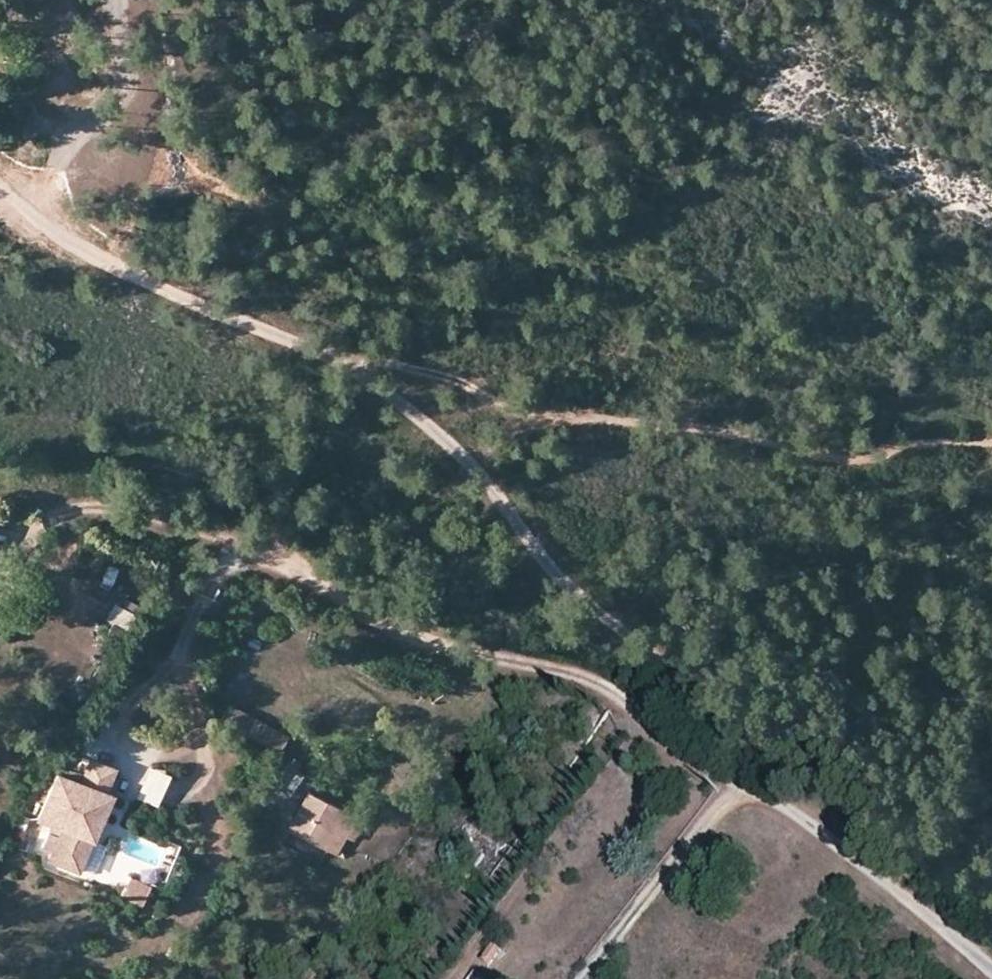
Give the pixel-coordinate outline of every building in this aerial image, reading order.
[(114,590),(121,567),(107,563),(100,585),(114,590)] [(107,619),(122,624),(128,607),(113,603),(107,619)] [(229,679),(209,680),(215,718),(281,753),(291,734),(237,704),(229,679)] [(87,756),(80,776),(110,786),(117,766),(87,756)] [(160,806),(169,772),(146,766),(137,800),(160,806)] [(112,792),(81,780),(57,770),(37,819),(50,824),(41,847),(52,852),(48,862),(80,874),(112,792)] [(353,843),(364,820),(306,791),(287,829),(335,853),(343,838),(353,843)] [(121,897),(143,907),(153,885),(131,875),(121,897)] [(348,967),(336,978),(362,978),(348,967)]
